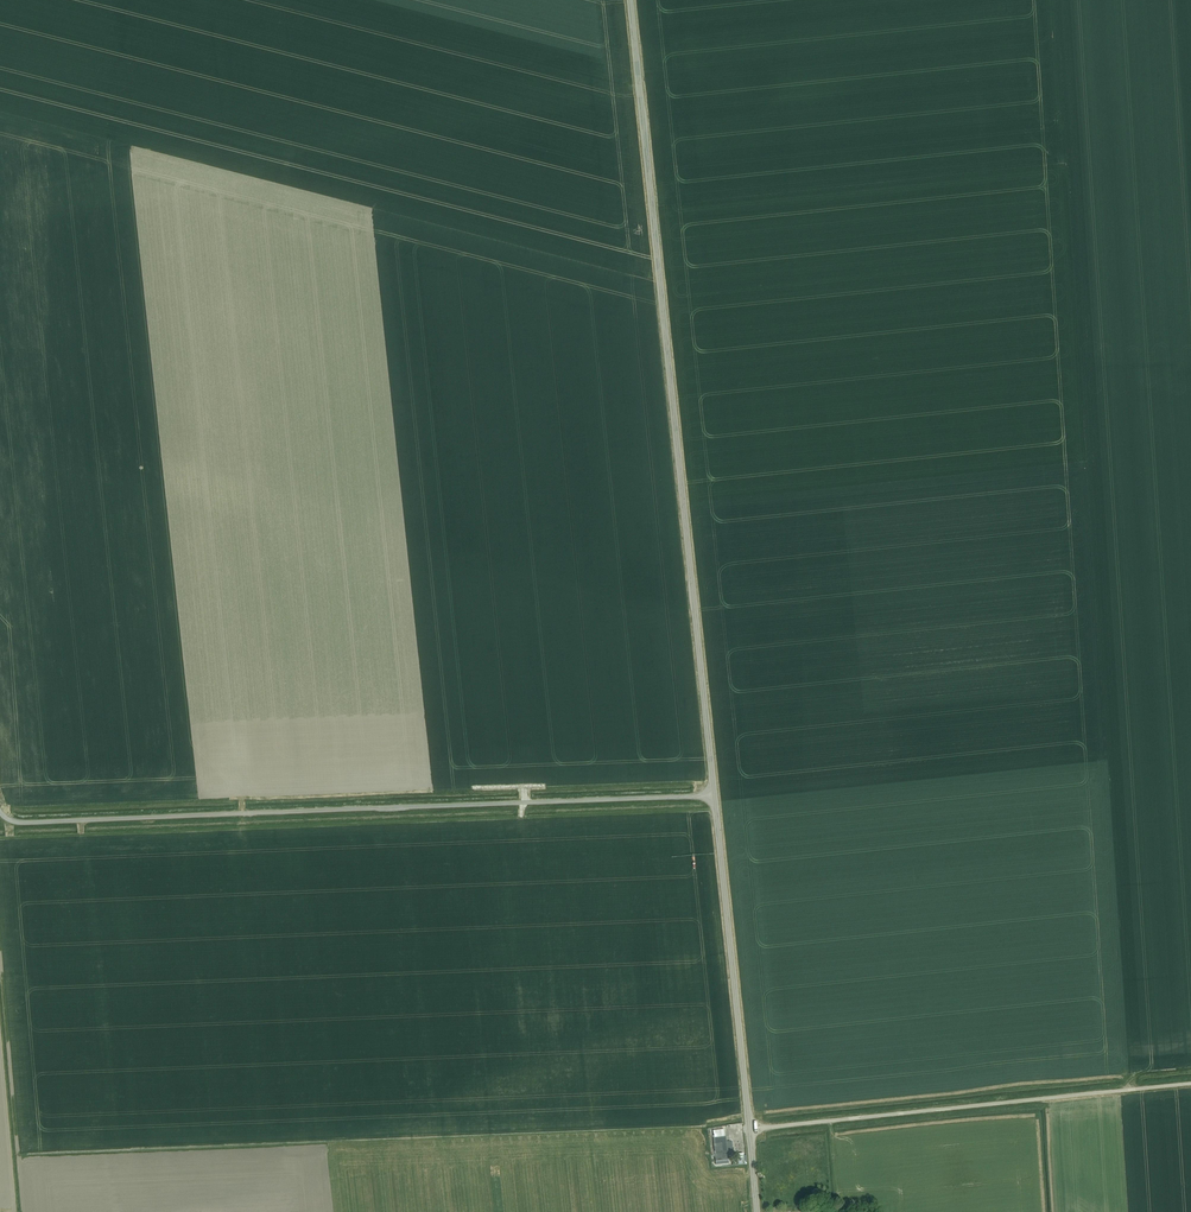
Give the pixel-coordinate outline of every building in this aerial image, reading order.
[(714,1139),(713,1139),(714,1145),(715,1151),(715,1156),(716,1162),(724,1161),(729,1160),(726,1137),(725,1137),(714,1139)] [(808,1204),(820,1203),(819,1191),(812,1191),(813,1196),(808,1197),(808,1204)]
